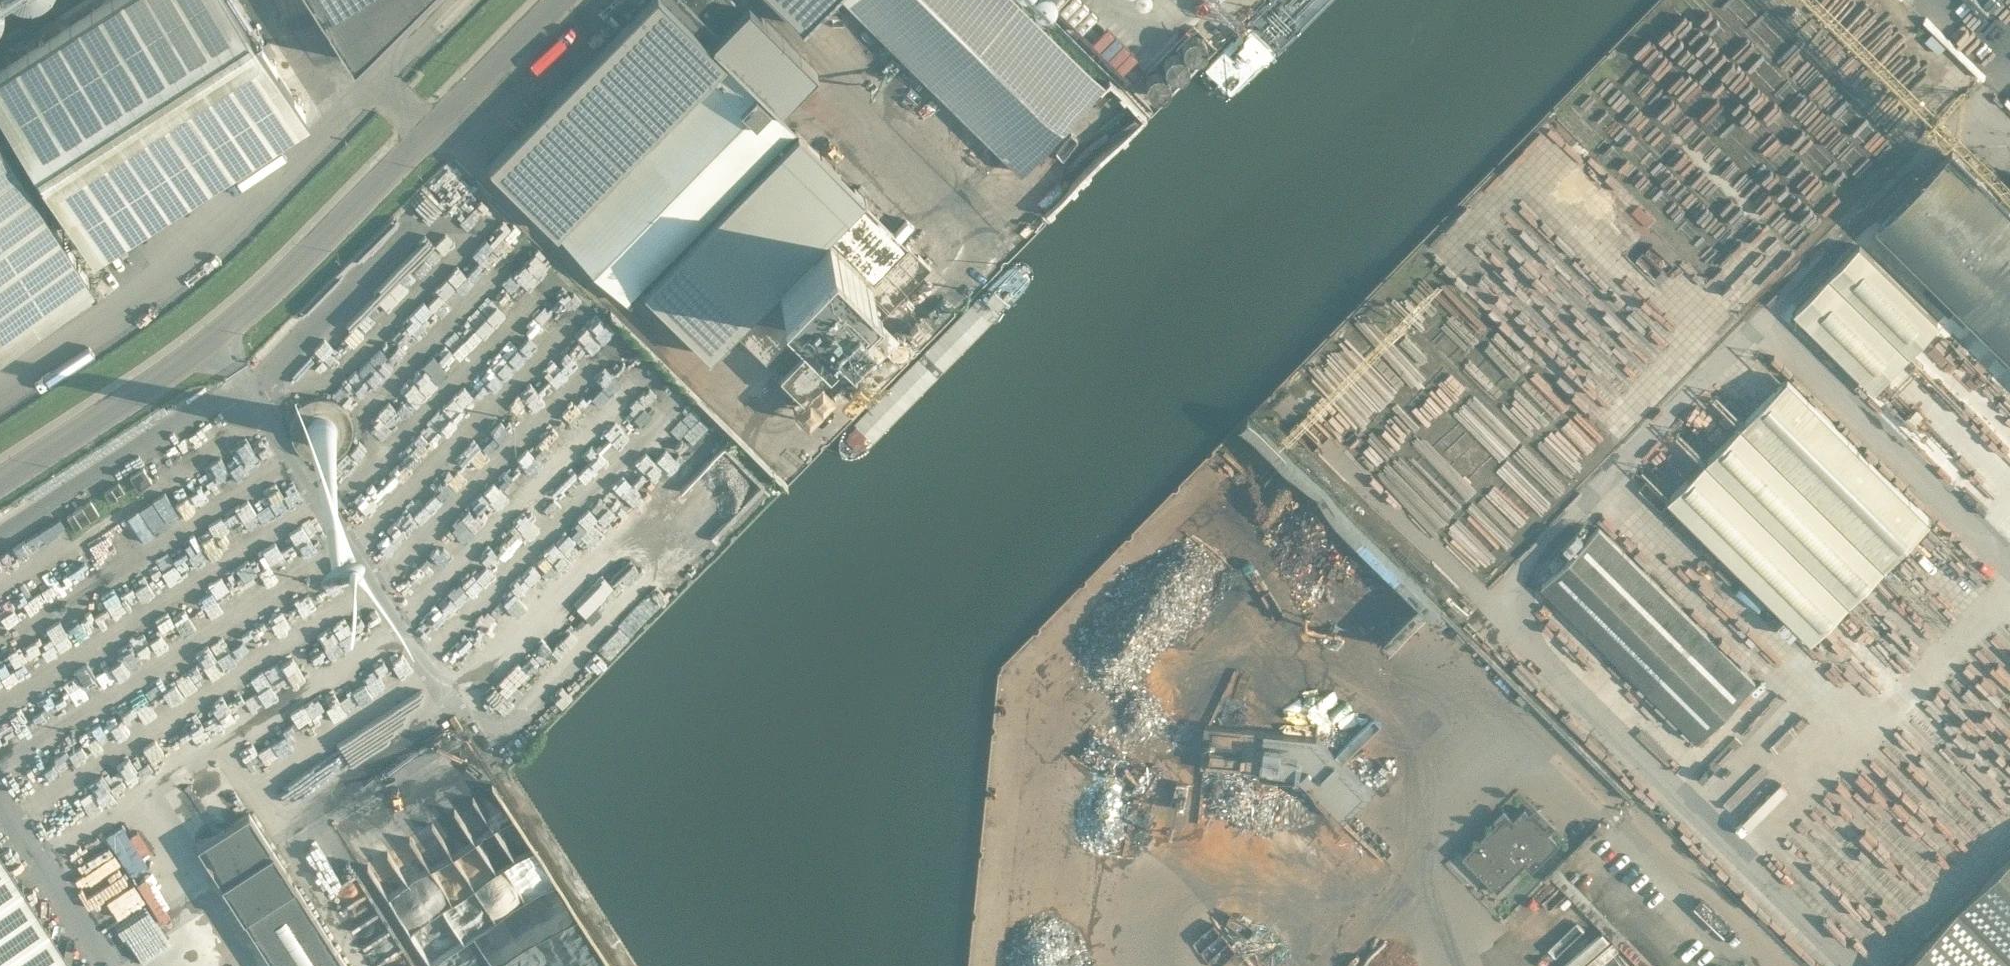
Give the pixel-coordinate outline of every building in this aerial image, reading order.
[(0,67),(0,102),(79,226),(106,209),(119,230),(304,111),(233,0),(104,0),(0,67)] [(20,0),(0,0),(0,13),(20,0)] [(351,57),(408,0),(315,0),(351,57)] [(709,352),(732,328),(733,329),(735,327),(801,392),(929,262),(863,197),(865,195),(693,26),(667,0),(645,0),(486,161),(627,299),(641,285),(709,352)] [(693,26),(702,17),(711,26),(736,1),(735,0),(667,0),(693,26)] [(801,22),(823,0),(779,0),(801,22)] [(883,26),(882,28),(1021,165),(1099,88),(1011,0),(856,0),(883,26)] [(747,1),(711,38),(778,105),(815,68),(747,1)] [(0,125),(0,332),(94,272),(0,125)] [(1922,285),(1948,310),(1958,300),(2009,352),(2009,183),(1999,194),(1952,147),(1878,222),(1932,275),(1922,285)] [(86,226),(94,238),(106,230),(98,218),(86,226)] [(1937,318),(1859,241),(1795,307),(1873,384),(1937,318)] [(117,247),(122,254),(127,250),(123,244),(117,247)] [(440,301),(466,329),(521,278),(495,250),(440,301)] [(567,287),(557,297),(615,356),(625,346),(567,287)] [(503,314),(520,330),(505,346),(516,357),(541,331),(512,304),(503,314)] [(903,326),(921,339),(929,327),(911,315),(903,326)] [(359,376),(386,402),(427,360),(406,339),(378,368),(372,363),(359,376)] [(474,376),(499,353),(491,344),(466,367),(474,376)] [(1811,635),(1930,516),(1783,370),(1664,489),(1811,635)] [(313,371),(295,372),(298,401),(289,401),(293,448),(315,446),(314,436),(347,433),(343,389),(315,392),(313,371)] [(435,393),(456,414),(474,395),(462,383),(454,375),(435,393)] [(530,426),(538,414),(520,402),(512,414),(530,426)] [(418,433),(416,432),(395,453),(409,467),(456,421),(443,408),(418,433)] [(485,429),(499,447),(507,440),(529,467),(543,457),(507,412),(485,429)] [(196,432),(214,468),(247,452),(229,415),(196,432)] [(1589,415),(1580,425),(1597,441),(1606,431),(1589,415)] [(624,454),(635,442),(621,430),(610,441),(624,454)] [(490,461),(504,476),(520,460),(506,446),(490,461)] [(187,474),(207,464),(198,448),(179,458),(187,474)] [(164,471),(161,464),(146,472),(140,457),(127,463),(137,484),(164,471)] [(436,479),(450,495),(471,475),(458,460),(436,479)] [(463,487),(477,500),(499,475),(484,463),(463,487)] [(569,482),(584,495),(599,477),(585,465),(569,482)] [(117,479),(103,488),(109,497),(123,488),(117,479)] [(290,483),(166,553),(178,575),(302,505),(290,483)] [(352,493),(367,507),(376,497),(361,483),(352,493)] [(142,487),(128,494),(135,507),(149,500),(142,487)] [(556,524),(530,500),(487,545),(502,560),(520,542),(525,546),(506,566),(490,551),(477,565),(492,579),(501,570),(513,581),(537,555),(545,562),(579,527),(578,526),(600,503),(587,491),(556,524)] [(355,515),(364,506),(352,495),(343,504),(355,515)] [(98,510),(89,497),(66,512),(74,525),(98,510)] [(423,532),(447,556),(464,539),(442,516),(449,510),(437,497),(424,509),(435,520),(423,532)] [(1541,581),(1698,736),(1765,669),(1608,513),(1541,581)] [(80,526),(88,545),(100,539),(92,521),(80,526)] [(44,562),(64,546),(54,534),(34,550),(44,562)] [(145,572),(167,558),(154,539),(133,554),(145,572)] [(198,644),(250,615),(240,596),(244,593),(251,605),(269,595),(262,583),(296,563),(282,539),(228,569),(234,580),(198,601),(202,607),(186,617),(195,632),(192,633),(198,644)] [(16,583),(28,579),(22,563),(10,567),(16,583)] [(85,609),(99,629),(149,594),(128,565),(99,586),(92,577),(69,593),(82,611),(85,609)] [(463,577),(447,595),(465,610),(479,595),(495,609),(508,595),(492,581),(482,593),(463,577)] [(436,608),(429,614),(443,630),(450,624),(436,608)] [(86,679),(100,702),(151,672),(143,657),(117,672),(112,664),(86,679)] [(374,674),(387,696),(416,679),(402,657),(374,674)] [(225,702),(241,726),(295,691),(280,667),(225,702)] [(201,712),(215,704),(201,681),(187,690),(201,712)] [(1377,727),(1383,722),(1365,703),(1359,709),(1377,727)] [(205,711),(210,732),(232,727),(227,706),(205,711)] [(13,758),(38,740),(25,722),(25,721),(15,708),(0,718),(0,741),(13,758)] [(358,726),(338,738),(347,754),(367,742),(358,726)] [(1256,842),(1324,778),(1310,763),(1242,827),(1256,842)] [(313,785),(298,764),(284,774),(285,775),(274,782),(288,802),(313,785)] [(507,804),(491,814),(505,836),(521,826),(507,804)] [(1504,824),(1497,817),(1462,851),(1497,886),(1524,860),(1531,866),(1559,838),(1524,804),(1504,824)] [(247,809),(196,842),(275,965),(348,965),(247,809)] [(46,842),(67,835),(60,816),(39,824),(46,842)] [(452,840),(463,863),(483,853),(471,830),(452,840)] [(449,846),(386,883),(404,914),(423,903),(410,882),(433,869),(442,884),(464,871),(449,846)] [(0,848),(0,965),(76,965),(0,848)] [(1897,965),(2009,965),(2009,851),(1897,965)] [(162,902),(189,888),(174,860),(148,874),(162,902)] [(551,872),(469,925),(486,952),(568,899),(551,872)] [(1457,957),(1383,879),(1309,949),(1324,965),(1448,965),(1457,957)] [(425,947),(458,929),(457,927),(487,909),(472,881),(408,917),(425,947)] [(121,899),(134,919),(159,902),(146,883),(121,899)] [(349,889),(337,895),(349,919),(361,912),(349,889)] [(114,932),(133,921),(119,898),(101,909),(114,932)]
